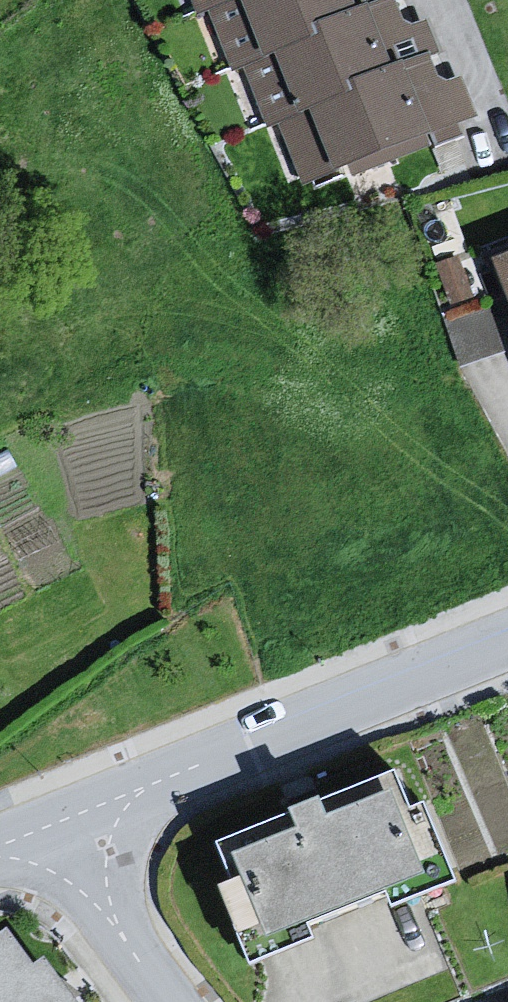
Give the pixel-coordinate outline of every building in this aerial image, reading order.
[(197,12),(207,9),(227,0),(192,0),(197,12)] [(207,9),(232,71),(242,66),(394,0),(227,0),(207,9)] [(402,16),(394,0),(242,66),(267,126),(278,123),(430,56),(441,50),(426,19),(410,22),(402,16)] [(436,72),(430,56),(278,123),(302,186),(348,165),(352,176),(430,145),(426,136),(479,114),(461,76),(448,79),(436,72)] [(497,275),(507,302),(507,271),(497,275)] [(308,842),(234,867),(246,887),(221,897),(252,973),(318,952),(311,936),(389,907),(392,916),(462,890),(428,816),(414,823),(403,782),(376,788),(382,811),(336,826),(328,812),(302,822),(308,842)] [(0,931),(0,1001),(75,1001),(43,957),(31,966),(4,929),(0,931)]
